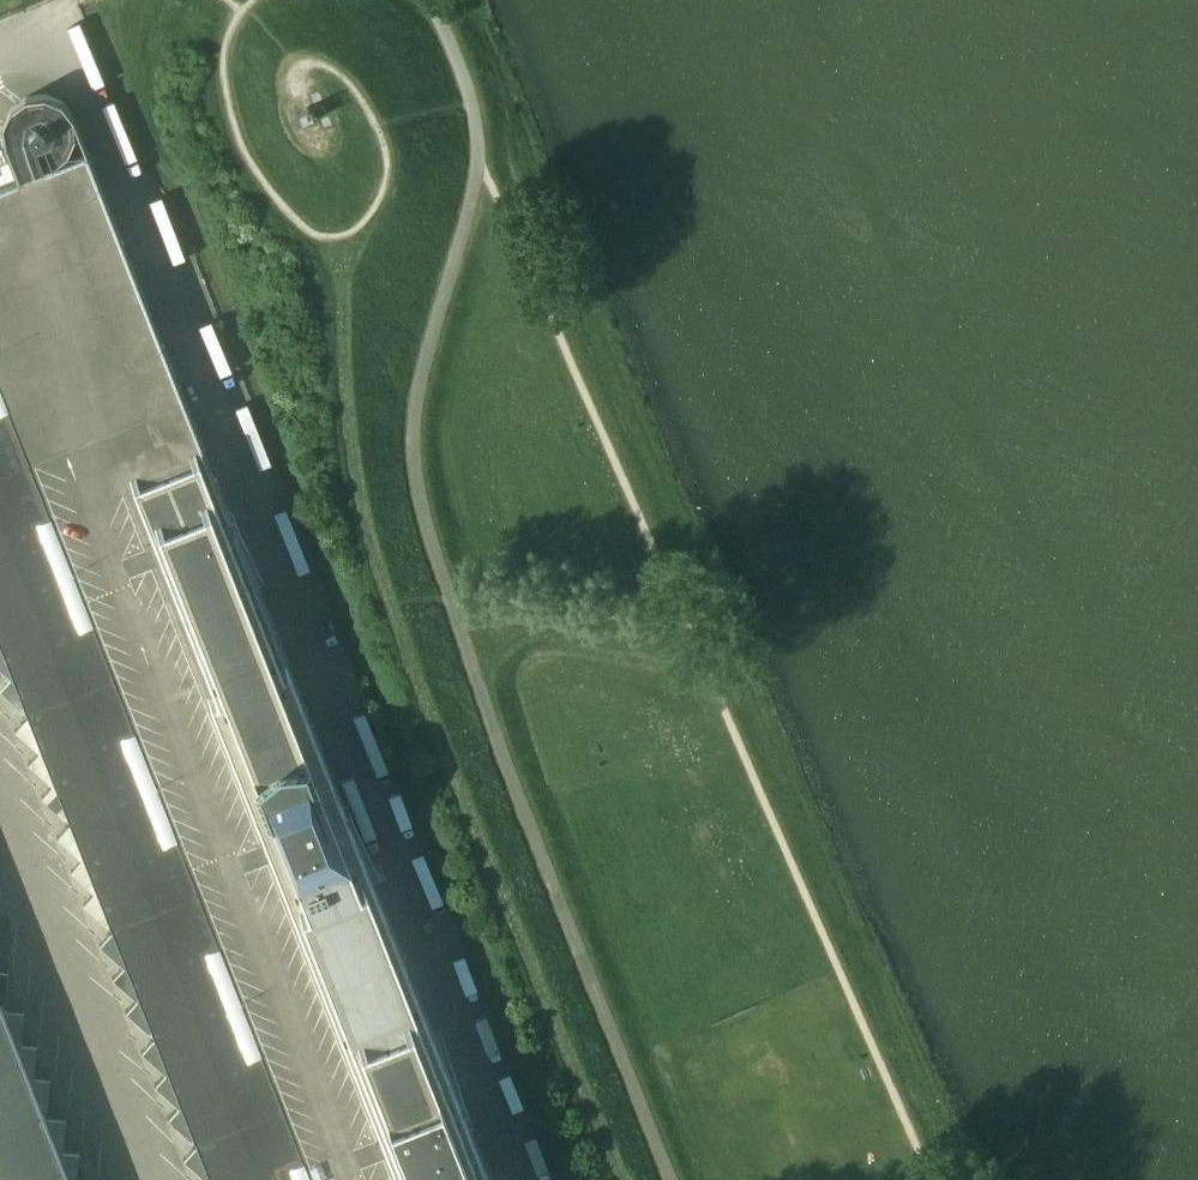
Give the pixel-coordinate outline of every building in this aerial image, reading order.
[(74,117),(63,102),(45,94),(26,97),(11,108),(3,126),(5,145),(11,160),(1,164),(4,171),(0,173),(0,635),(214,1179),(492,1179),(74,117)] [(0,999),(0,1179),(71,1179),(0,999)]
